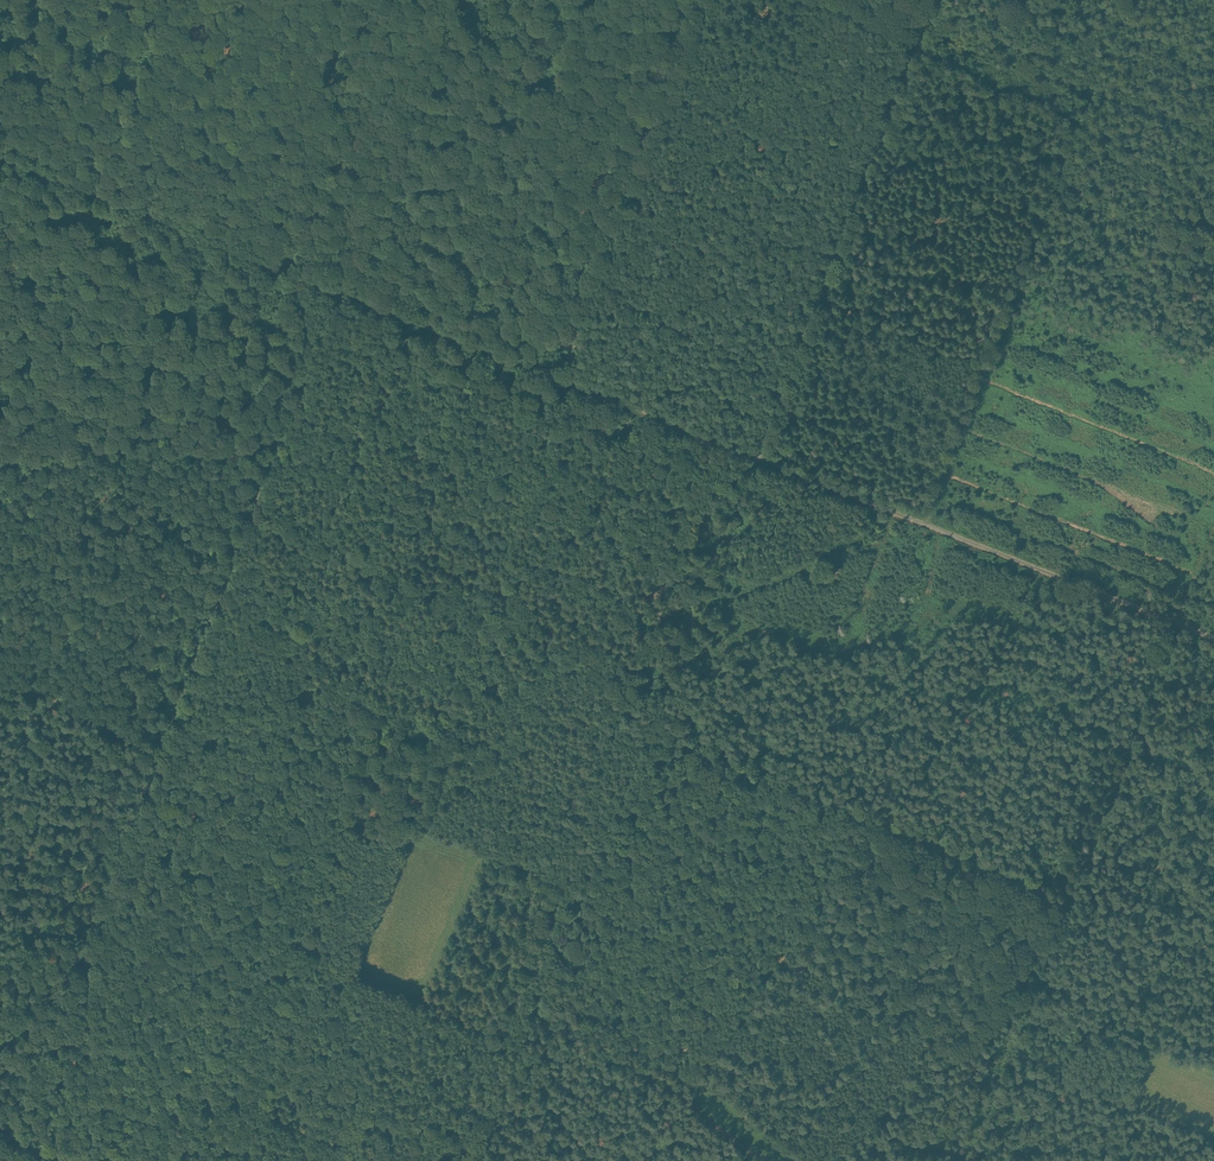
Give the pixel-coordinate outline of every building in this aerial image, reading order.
[(1106,606),(1115,611),(1118,604),(1110,600),(1106,606)]
